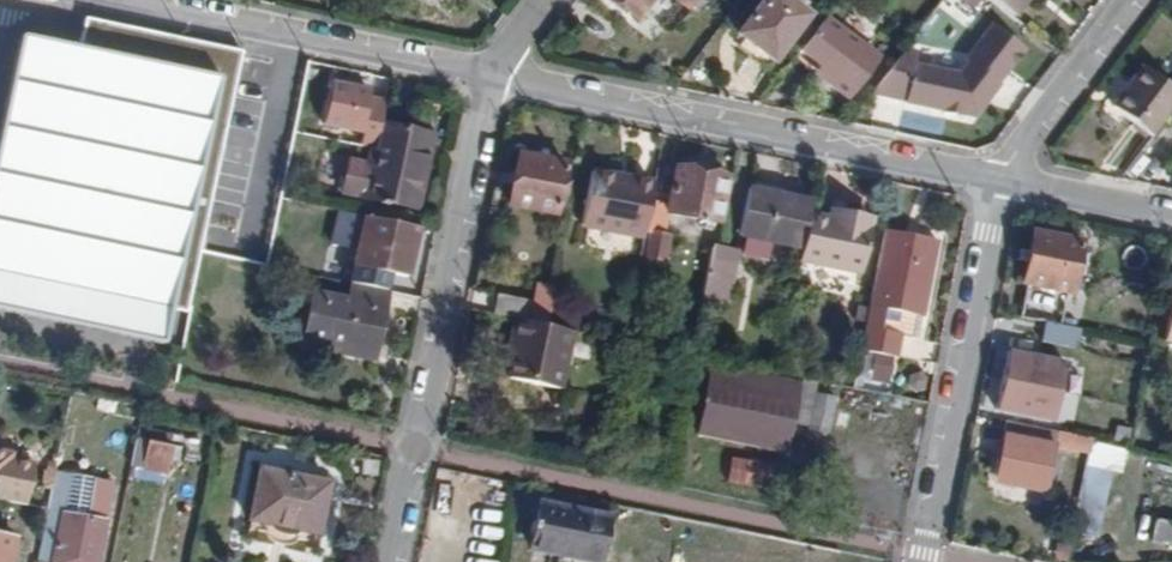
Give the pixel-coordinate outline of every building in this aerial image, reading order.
[(639,17),(647,5),(651,8),(657,0),(617,0),(639,17)] [(697,0),(677,0),(690,9),(697,0)] [(774,62),(817,6),(810,0),(765,0),(740,34),(774,62)] [(1013,17),(1026,0),(991,0),(1013,17)] [(851,99),(882,58),(827,16),(801,50),(837,78),(832,85),(851,99)] [(35,38),(37,23),(0,18),(0,33),(35,38)] [(12,42),(0,98),(0,314),(155,346),(163,309),(183,313),(237,54),(84,22),(76,56),(12,42)] [(921,49),(903,38),(869,95),(970,118),(1025,50),(988,23),(956,71),(914,61),(921,49)] [(1158,128),(1171,108),(1171,69),(1160,60),(1127,105),(1158,128)] [(375,149),(381,123),(385,98),(370,95),(371,91),(332,83),(324,123),(351,129),(348,143),(375,149)] [(343,193),(413,209),(428,133),(381,123),(375,149),(372,167),(349,162),(343,193)] [(512,205),(555,213),(565,163),(521,155),(512,205)] [(668,212),(719,223),(727,178),(677,167),(668,212)] [(646,231),(649,216),(655,185),(593,172),(583,225),(644,236),(646,231)] [(771,244),(802,250),(809,215),(812,201),(749,188),(739,237),(747,239),(744,255),(767,261),(771,244)] [(829,220),(841,222),(843,217),(830,214),(829,220)] [(356,264),(408,275),(420,227),(366,215),(356,264)] [(847,278),(860,280),(871,222),(843,217),(841,222),(829,220),(809,215),(802,250),(799,268),(847,278)] [(646,231),(661,234),(663,219),(649,216),(646,231)] [(640,258),(660,261),(666,234),(661,234),(646,231),(644,236),(640,258)] [(917,317),(924,318),(939,242),(884,232),(861,352),(897,358),(901,336),(913,338),(917,317)] [(1047,322),(1063,325),(1069,295),(1072,295),(1084,242),(1036,232),(1023,286),(1028,287),(1021,317),(1047,322)] [(660,261),(666,262),(671,235),(666,234),(660,261)] [(740,254),(744,255),(747,239),(739,237),(736,253),(740,254)] [(705,297),(730,301),(740,254),(736,253),(714,249),(705,297)] [(304,344),(376,359),(391,291),(327,278),(324,293),(314,291),(304,344)] [(844,290),(858,293),(860,280),(847,278),(844,290)] [(536,303),(550,307),(554,286),(540,283),(536,303)] [(517,319),(547,325),(550,307),(536,303),(499,295),(494,313),(517,319)] [(1164,342),(1171,343),(1171,303),(1164,342)] [(507,387),(558,397),(572,330),(547,325),(517,319),(511,348),(516,349),(514,359),(507,387)] [(1043,340),(1077,347),(1081,329),(1063,325),(1047,322),(1043,340)] [(997,407),(1073,422),(1085,369),(1008,353),(997,407)] [(702,435),(786,453),(798,393),(713,376),(702,435)] [(809,424),(828,428),(835,399),(816,395),(809,424)] [(996,476),(1048,486),(1059,433),(1007,423),(996,476)] [(147,464),(166,467),(172,446),(138,438),(132,466),(145,469),(147,464)] [(1099,536),(1108,471),(1121,472),(1124,447),(1085,442),(1073,532),(1099,536)] [(27,505),(35,463),(11,458),(12,452),(0,450),(0,499),(27,505)] [(724,482),(764,488),(767,463),(727,457),(724,482)] [(45,485),(54,488),(59,466),(50,464),(49,469),(46,469),(43,480),(46,480),(45,485)] [(301,532),(318,535),(328,483),(260,469),(250,521),(269,525),(301,532)] [(83,561),(98,561),(106,520),(91,518),(94,505),(53,496),(39,561),(54,561),(55,557),(83,561)] [(592,561),(596,561),(607,518),(541,503),(532,548),(592,561)] [(1171,544),(1171,524),(1158,521),(1154,541),(1171,544)] [(293,545),(300,539),(301,532),(269,525),(267,534),(272,542),(284,547),(293,545)] [(14,537),(0,534),(0,561),(10,561),(14,537)]
